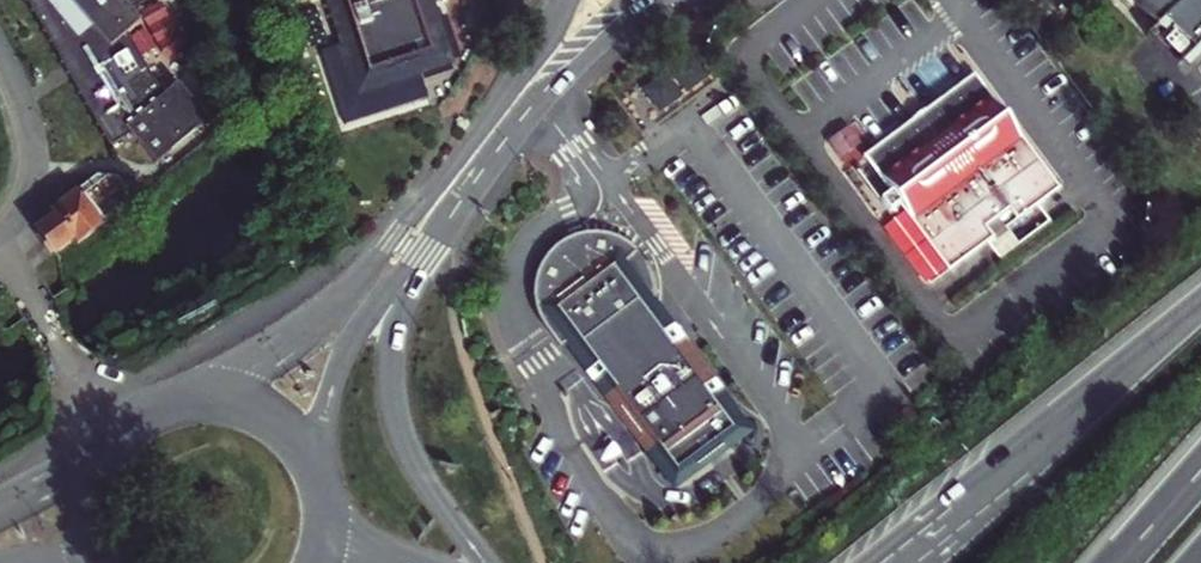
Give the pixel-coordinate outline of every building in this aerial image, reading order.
[(109,143),(133,143),(161,170),(187,144),(209,122),(181,94),(168,107),(142,40),(159,33),(154,22),(194,6),(191,0),(48,0),(109,143)] [(458,66),(439,6),(451,2),(451,0),(336,0),(367,96),(395,89),(411,83),(458,67),(458,66)] [(1180,9),(1170,19),(1200,47),(1200,0),(1170,0),(1180,9)] [(902,132),(853,170),(940,281),(977,252),(981,249),(973,238),(998,219),(1006,229),(1026,214),(1046,198),(960,87),(910,126),(902,132)] [(846,160),(869,146),(857,126),(834,139),(846,160)] [(69,229),(58,240),(70,252),(75,258),(86,247),(92,253),(143,205),(123,184),(112,193),(103,184),(80,205),(82,208),(64,224),(69,229)] [(103,184),(112,193),(123,184),(103,184)] [(630,255),(621,249),(617,247),(609,244),(597,241),(580,242),(572,244),(561,249),(553,254),(541,266),(537,273),(531,289),(530,302),(531,314),(534,322),(537,330),(543,338),(550,333),(558,343),(626,429),(652,461),(659,455),(663,460),(659,463),(664,469),(668,466),(671,471),(704,445),(710,453),(718,446),(712,438),(721,431),(719,428),(721,425),(717,419),(714,422),(712,419),(717,414),(622,297),(610,304),(594,284),(630,255)] [(622,297),(717,414),(742,394),(630,255),(594,284),(610,304),(622,297)] [(550,333),(543,338),(551,348),(558,343),(550,333)]
